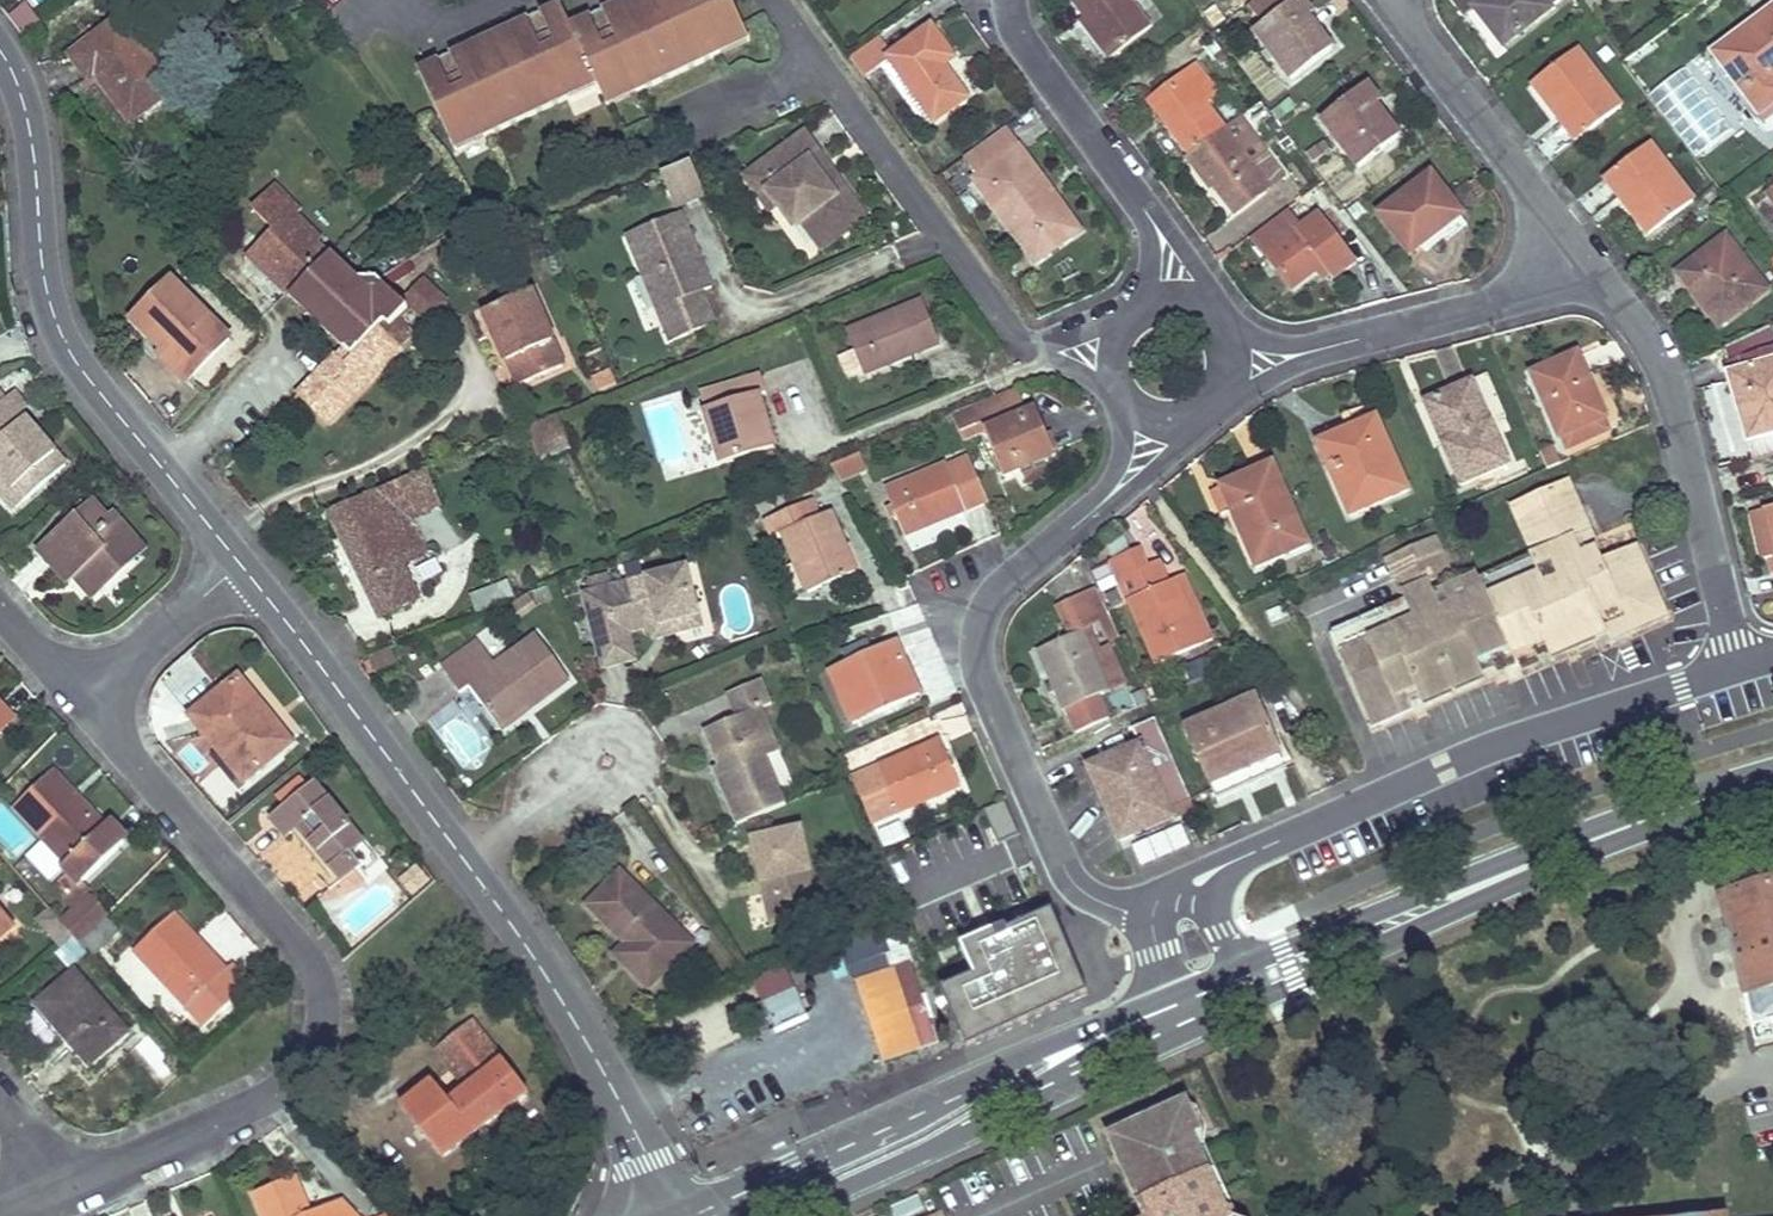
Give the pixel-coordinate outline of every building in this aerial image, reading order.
[(418,70),(450,141),(479,128),(484,138),(568,99),(563,88),(592,75),(597,85),(602,97),(631,83),(636,94),(720,55),(715,44),(744,31),(730,0),(643,0),(614,13),(611,7),(602,11),(612,33),(599,39),(589,17),(570,26),(560,4),(540,14),(550,36),(538,42),(527,20),(518,24),(521,30),(462,58),(459,52),(451,55),(461,78),(448,83),(437,61),(418,70)] [(611,7),(614,13),(643,0),(625,0),(611,7)] [(1072,4),(1112,57),(1150,28),(1132,4),(1138,0),(1076,0),(1072,4)] [(1249,5),(1264,25),(1273,17),(1260,0),(1256,0),(1249,5)] [(1264,25),(1253,34),(1291,82),(1331,50),(1307,19),(1312,15),(1300,0),(1260,0),(1273,17),(1264,25)] [(1462,17),(1472,9),(1500,47),(1549,11),(1563,0),(1449,0),(1462,17)] [(1710,54),(1757,117),(1772,105),(1772,7),(1710,54)] [(602,11),(589,17),(599,39),(612,33),(602,11)] [(540,14),(527,20),(538,42),(550,36),(540,14)] [(121,21),(72,58),(89,80),(95,75),(131,122),(173,91),(121,21)] [(518,24),(459,52),(462,58),(521,30),(518,24)] [(889,57),(887,58),(888,60),(933,123),(965,100),(941,67),(952,59),(930,28),(889,57)] [(744,31),(715,44),(720,55),(749,41),(744,31)] [(889,57),(875,39),(848,58),(862,79),(888,60),(887,58),(889,57)] [(1575,50),(1532,84),(1576,141),(1619,108),(1575,50)] [(451,55),(437,61),(448,83),(461,78),(451,55)] [(1187,157),(1224,129),(1225,129),(1206,104),(1219,94),(1196,64),(1145,102),(1187,157)] [(592,75),(563,88),(568,99),(597,85),(592,75)] [(631,83),(602,97),(607,108),(636,94),(631,83)] [(1366,85),(1321,120),(1358,169),(1399,137),(1375,106),(1380,102),(1366,85)] [(1772,115),(1772,105),(1757,117),(1762,123),(1772,115)] [(479,128),(450,141),(455,152),(484,138),(479,128)] [(1224,129),(1187,157),(1186,158),(1209,189),(1214,186),(1235,215),(1284,177),(1265,155),(1251,165),(1237,147),(1224,129)] [(802,135),(743,178),(758,199),(767,193),(778,209),(792,228),(800,223),(815,243),(836,228),(841,236),(864,219),(829,171),(819,177),(808,162),(818,155),(802,135)] [(1251,136),(1237,147),(1251,165),(1265,155),(1251,136)] [(1648,145),(1605,179),(1648,236),(1692,202),(1648,145)] [(1017,150),(973,181),(1034,264),(1078,233),(1017,150)] [(829,171),(818,155),(808,162),(819,177),(829,171)] [(686,165),(661,177),(677,209),(702,197),(686,165)] [(341,174),(325,184),(330,190),(344,179),(341,174)] [(1430,176),(1378,214),(1409,255),(1461,216),(1430,176)] [(285,294),(288,297),(330,255),(307,232),(309,230),(292,214),(297,210),(274,187),(251,210),(272,232),(247,257),(264,273),(265,273),(285,293),(285,294)] [(770,215),(778,209),(767,193),(758,199),(770,215)] [(1289,291),(1322,266),(1333,279),(1353,264),(1335,239),(1344,233),(1327,211),(1319,219),(1318,217),(1264,257),(1289,291)] [(680,214),(626,236),(670,343),(714,324),(701,292),(711,289),(700,262),(697,255),(680,214)] [(820,252),(841,236),(836,228),(815,243),(820,252)] [(1724,237),(1676,273),(1717,326),(1764,290),(1724,237)] [(355,282),(330,255),(288,297),(314,323),(355,282)] [(443,299),(422,278),(402,298),(422,318),(443,299)] [(171,280),(132,320),(162,350),(166,346),(194,375),(229,340),(171,280)] [(355,282),(314,323),(341,349),(349,358),(382,324),(389,330),(397,321),(407,311),(376,280),(375,280),(355,282)] [(530,292),(483,313),(505,364),(507,363),(517,387),(563,367),(530,292)] [(921,303),(846,334),(853,352),(838,359),(844,375),(852,379),(862,374),(938,345),(921,303)] [(341,349),(295,395),(324,423),(411,335),(397,321),(389,330),(382,324),(349,358),(341,349)] [(162,350),(158,354),(185,383),(194,375),(166,346),(162,350)] [(1576,355),(1531,374),(1558,438),(1560,437),(1565,448),(1607,430),(1602,419),(1604,418),(1576,355)] [(1738,396),(1751,442),(1772,436),(1772,355),(1757,360),(1758,366),(1725,375),(1732,398),(1738,396)] [(616,385),(610,371),(594,378),(600,392),(616,385)] [(759,376),(698,394),(720,466),(773,450),(757,398),(765,395),(759,376)] [(1471,383),(1423,403),(1460,487),(1508,467),(1471,383)] [(1015,390),(972,406),(979,424),(983,433),(1026,415),(1015,390)] [(13,393),(4,401),(0,405),(0,476),(23,502),(65,465),(20,413),(26,407),(13,393)] [(1738,396),(1732,398),(1745,444),(1751,442),(1738,396)] [(979,424),(972,406),(950,416),(957,433),(979,424)] [(1002,477),(1053,456),(1035,411),(1026,415),(983,433),(1002,477)] [(1375,419),(1317,445),(1330,472),(1338,469),(1357,512),(1406,491),(1375,419)] [(857,454),(830,466),(839,486),(866,474),(857,454)] [(902,536),(986,502),(968,460),(946,469),(945,466),(883,491),(902,536)] [(1271,466),(1219,489),(1229,509),(1255,570),(1307,547),(1271,466)] [(426,469),(389,485),(406,520),(438,502),(426,469)] [(1338,469),(1330,472),(1349,516),(1357,512),(1338,469)] [(0,476),(0,493),(15,510),(23,502),(0,476)] [(1512,503),(1533,556),(1478,581),(1512,658),(1516,667),(1602,630),(1607,641),(1663,616),(1633,547),(1600,561),(1596,551),(1581,557),(1576,545),(1591,539),(1566,480),(1512,503)] [(337,508),(329,511),(382,618),(402,608),(394,592),(408,585),(399,566),(423,556),(406,520),(389,485),(363,495),(363,497),(337,508)] [(1217,514),(1229,509),(1219,489),(1209,493),(1217,514)] [(829,512),(818,517),(811,500),(764,520),(771,537),(782,533),(808,593),(855,573),(829,512)] [(57,525),(63,532),(88,510),(82,503),(57,525)] [(63,532),(40,552),(67,582),(73,576),(81,569),(100,591),(143,552),(113,518),(108,522),(93,506),(88,510),(63,532)] [(1764,512),(1772,549),(1772,509),(1764,512)] [(1750,515),(1760,559),(1766,557),(1770,573),(1772,572),(1772,549),(1764,512),(1750,515)] [(1367,722),(1512,658),(1478,581),(1474,572),(1431,591),(1427,585),(1448,575),(1433,538),(1393,556),(1408,591),(1402,594),(1405,602),(1330,635),(1367,722)] [(1591,539),(1576,545),(1581,557),(1596,551),(1591,539)] [(1137,550),(1110,562),(1118,579),(1145,568),(1137,550)] [(1393,556),(1386,559),(1402,594),(1408,591),(1393,556)] [(1155,563),(1145,568),(1118,579),(1156,666),(1200,646),(1172,582),(1165,585),(1155,563)] [(92,597),(100,591),(81,569),(73,576),(92,597)] [(685,569),(673,572),(678,592),(690,589),(685,569)] [(673,572),(584,595),(602,668),(634,660),(626,633),(650,628),(668,623),(671,634),(700,627),(690,589),(678,592),(673,572)] [(1182,577),(1172,582),(1200,646),(1211,642),(1182,577)] [(415,601),(408,585),(394,592),(402,608),(415,601)] [(1108,620),(1095,591),(1076,599),(1089,628),(1108,620)] [(1109,690),(1083,631),(1089,628),(1076,599),(1057,608),(1070,636),(1035,651),(1062,711),(1109,690)] [(1270,622),(1287,615),(1283,605),(1266,613),(1270,622)] [(653,639),(671,634),(668,623),(650,628),(653,639)] [(476,642),(440,669),(459,694),(468,687),(498,727),(526,707),(529,711),(569,682),(535,637),(494,666),(476,642)] [(893,642),(828,671),(851,724),(917,696),(893,642)] [(238,677),(189,718),(243,784),(285,749),(265,724),(271,719),(238,677)] [(735,825),(784,805),(765,758),(779,753),(761,709),(770,704),(760,680),(725,695),(735,718),(703,731),(717,767),(721,776),(716,779),(735,825)] [(1254,699),(1184,731),(1215,800),(1285,769),(1254,699)] [(12,720),(0,707),(0,731),(12,720)] [(292,744),(271,719),(265,724),(285,749),(292,744)] [(1193,810),(1155,720),(1133,729),(1140,745),(1087,767),(1118,841),(1193,810)] [(940,741),(876,769),(852,779),(851,779),(870,823),(959,786),(940,741)] [(867,746),(843,757),(852,779),(876,769),(867,746)] [(52,772),(13,809),(72,872),(52,889),(63,901),(81,885),(124,844),(94,813),(90,817),(71,797),(73,794),(52,772)] [(314,787),(272,822),(285,839),(296,830),(303,825),(314,839),(308,845),(340,883),(356,869),(362,876),(377,864),(314,787)] [(73,794),(71,797),(90,817),(94,813),(75,792),(73,794)] [(296,830),(308,845),(314,839),(303,825),(296,830)] [(800,827),(750,838),(769,927),(819,916),(800,827)] [(631,961),(654,984),(694,945),(619,871),(584,906),(622,944),(636,957),(631,961)] [(1718,899),(1750,1029),(1772,1023),(1772,884),(1718,899)] [(87,891),(81,885),(63,901),(70,908),(87,891)] [(107,914),(90,896),(61,923),(74,936),(79,942),(107,914)] [(14,925),(0,909),(0,937),(14,925)] [(73,937),(48,909),(36,920),(61,947),(73,937)] [(173,915),(133,953),(186,1009),(227,970),(214,956),(210,961),(191,941),(194,937),(173,915)] [(117,932),(106,920),(83,944),(94,955),(117,932)] [(1050,928),(975,963),(982,979),(957,990),(981,1042),(1082,996),(1050,928)] [(214,956),(195,937),(194,937),(191,941),(210,961),(214,956)] [(636,957),(622,944),(612,955),(648,990),(654,984),(631,961),(636,957)] [(887,945),(887,967),(907,966),(907,945),(887,945)] [(975,963),(950,975),(957,990),(982,979),(975,963)] [(904,964),(849,987),(885,1068),(939,1044),(904,964)] [(789,970),(755,979),(770,1034),(803,1025),(789,970)] [(75,971),(37,1005),(90,1065),(128,1032),(75,971)] [(443,1097),(430,1082),(399,1108),(441,1160),(526,1094),(501,1062),(472,1023),(435,1053),(465,1090),(453,1099),(448,1093),(443,1097)] [(1194,1106),(1184,1111),(1193,1129),(1202,1125),(1194,1106)] [(1188,1140),(1190,1139),(1191,1137),(1192,1135),(1193,1133),(1193,1131),(1193,1129),(1184,1111),(1183,1107),(1112,1138),(1130,1179),(1136,1177),(1142,1191),(1137,1193),(1146,1215),(1223,1215),(1221,1215),(1188,1140)] [(292,1177),(251,1194),(260,1215),(327,1215),(323,1208),(308,1214),(292,1177)] [(1136,1177),(1130,1179),(1137,1193),(1142,1191),(1136,1177)] [(323,1208),(327,1215),(353,1215),(338,1201),(323,1208)]
